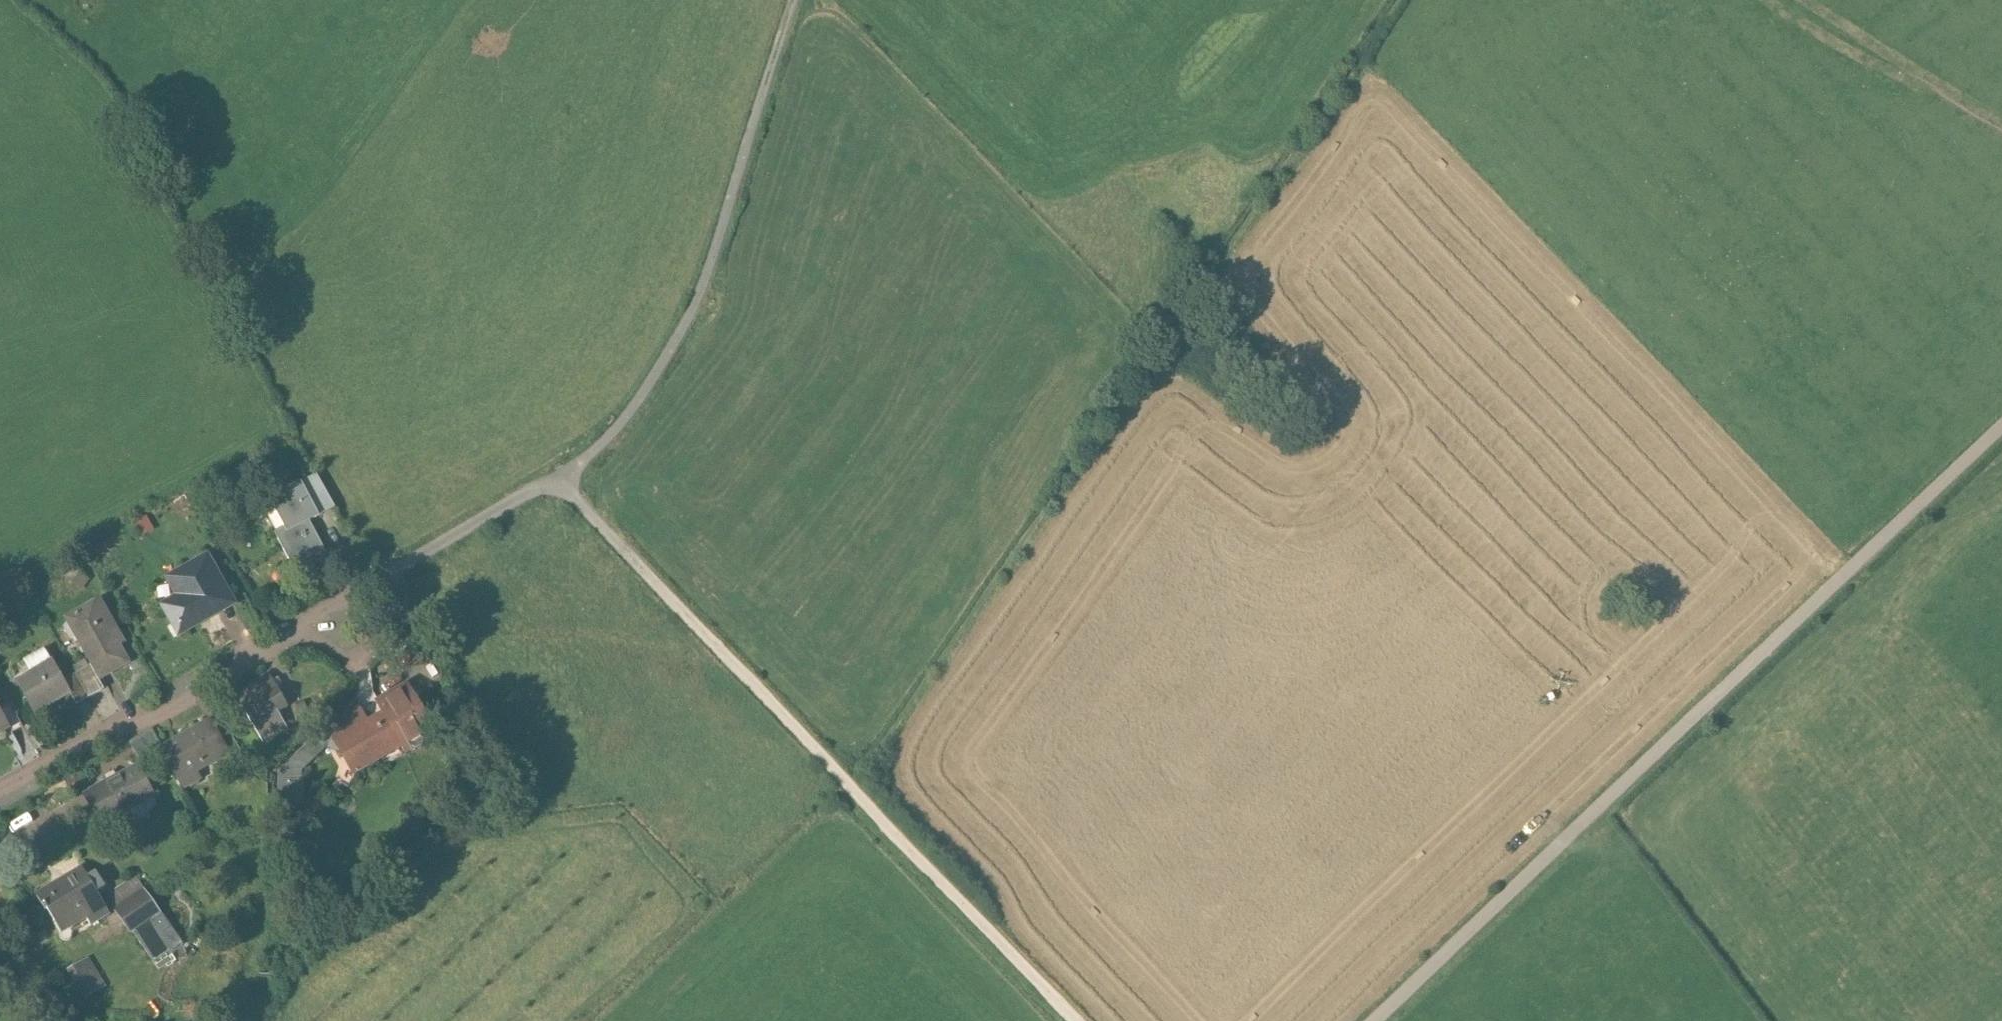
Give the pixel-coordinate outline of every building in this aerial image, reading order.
[(335,508),(317,476),(271,502),(287,530),(279,535),(300,572),(328,556),(309,522),(335,508)] [(234,606),(207,560),(167,582),(177,599),(162,607),(179,637),(234,606)] [(125,645),(102,603),(66,623),(87,661),(100,683),(129,667),(119,648),(125,645)] [(34,714),(70,695),(63,682),(47,652),(25,664),(31,675),(17,683),(34,714)] [(72,669),(76,675),(89,699),(104,690),(100,683),(87,661),(72,669)] [(76,675),(63,682),(70,695),(76,706),(89,699),(76,675)] [(286,708),(268,677),(235,697),(253,727),(277,713),(286,708)] [(0,690),(0,710),(8,705),(0,690)] [(407,692),(378,708),(382,717),(397,743),(416,732),(426,727),(407,692)] [(335,743),(369,724),(358,705),(324,724),(325,726),(335,743)] [(288,733),(277,713),(253,727),(264,747),(288,733)] [(9,732),(0,715),(0,737),(9,732)] [(220,715),(212,720),(232,756),(240,751),(220,715)] [(397,743),(382,717),(369,724),(335,743),(340,753),(354,777),(420,740),(416,732),(397,743)] [(232,756),(212,720),(160,748),(164,756),(183,792),(205,781),(202,774),(232,758),(232,756)] [(319,752),(340,753),(335,743),(325,726),(316,732),(317,734),(279,774),(279,782),(302,781),(301,770),(319,752)] [(164,756),(160,748),(152,735),(131,747),(144,768),(164,756)] [(153,801),(137,769),(85,796),(102,828),(153,801)] [(302,781),(279,782),(280,806),(305,805),(304,781),(302,781)] [(99,902),(81,871),(37,898),(60,937),(86,921),(91,928),(109,916),(99,902)] [(162,917),(135,878),(99,902),(109,916),(115,912),(132,937),(134,936),(162,917)] [(182,947),(162,917),(134,936),(155,966),(182,947)] [(112,988),(90,958),(71,972),(92,1002),(112,988)]
